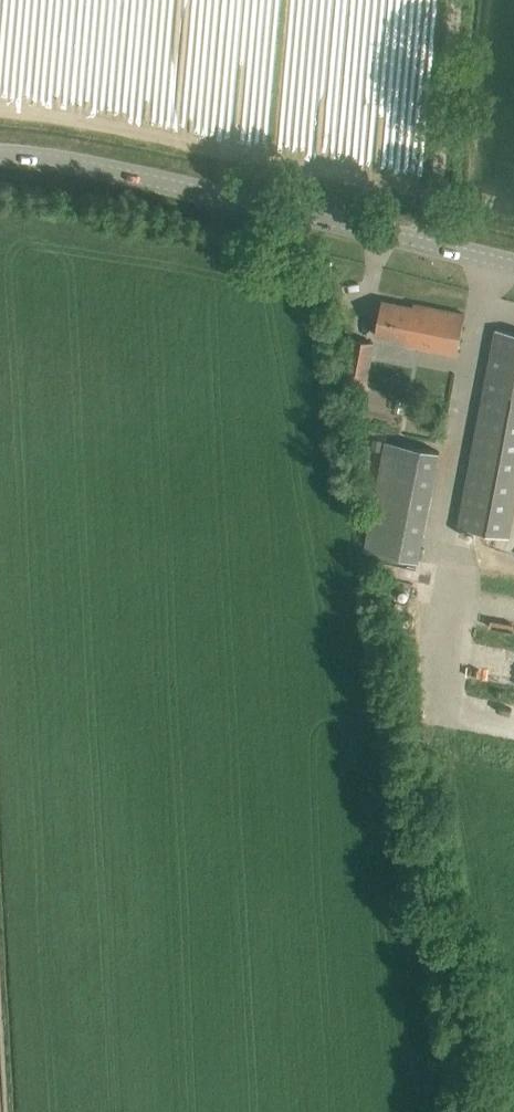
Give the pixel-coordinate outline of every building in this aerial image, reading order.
[(405,345),(457,355),(465,314),(413,304),(412,307),(382,301),(375,335),(406,340),(405,345)] [(509,537),(513,513),(513,333),(495,329),(457,527),(509,537)] [(343,382),(367,387),(375,342),(351,338),(343,382)] [(363,550),(419,561),(440,452),(385,441),(363,550)] [(505,651),(500,682),(513,685),(513,653),(505,651)]
